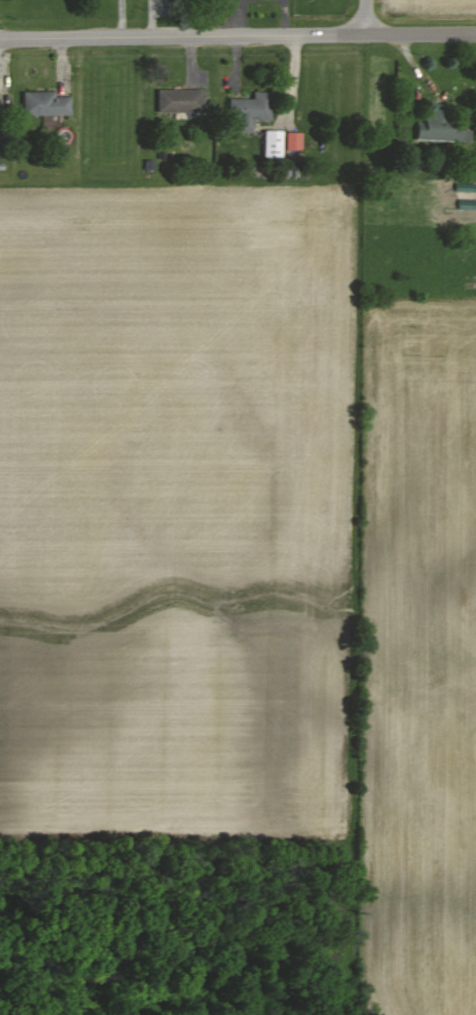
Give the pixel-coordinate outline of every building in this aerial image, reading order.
[(203,89),(156,90),(157,113),(203,112),(203,89)] [(71,114),(70,96),(55,97),(54,90),(22,91),(23,115),(71,114)] [(253,98),(228,98),(228,118),(237,118),(237,132),(254,132),(254,120),(270,120),(270,92),(253,91),(253,98)] [(420,140),(469,142),(470,130),(447,128),(448,110),(421,109),(420,140)] [(282,130),(264,130),(264,158),(282,159),(282,130)] [(302,150),(302,132),(286,132),(286,150),(302,150)]
